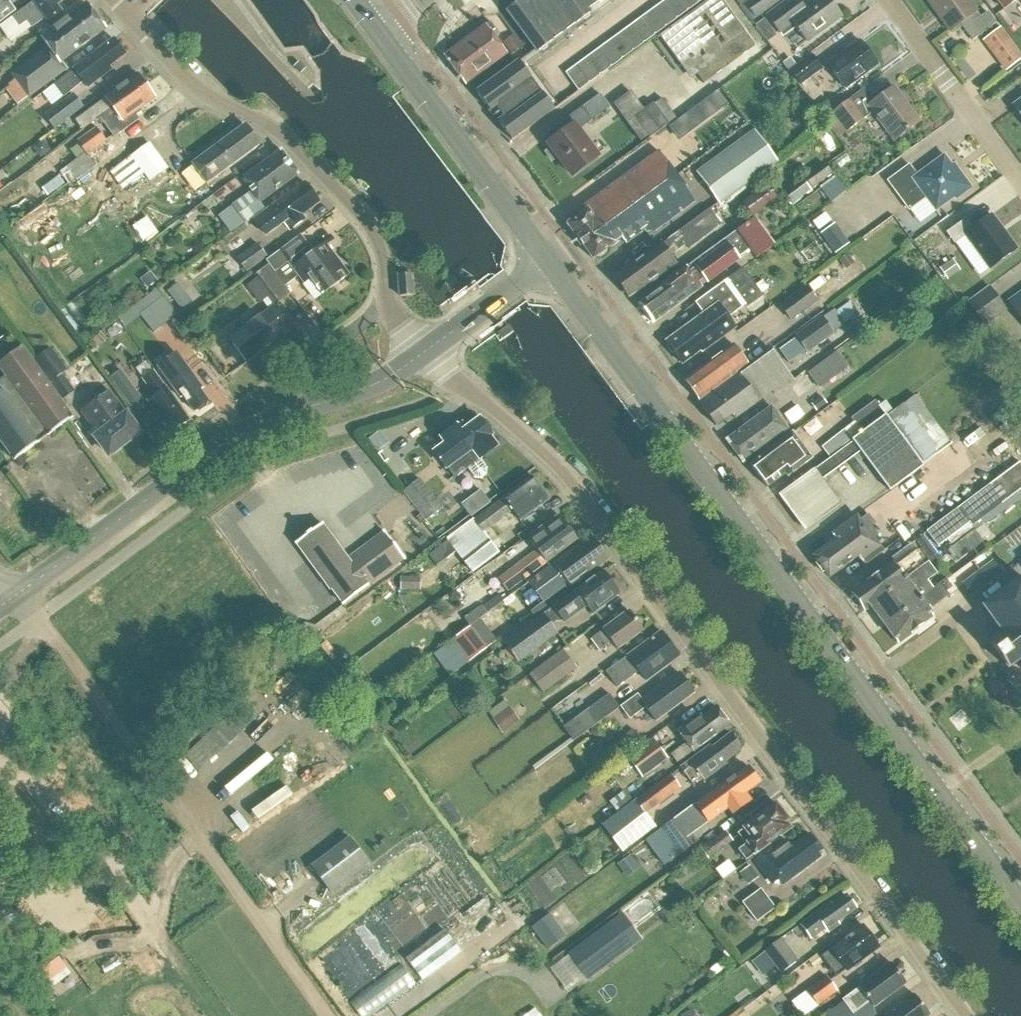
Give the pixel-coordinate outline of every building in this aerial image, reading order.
[(12,17),(20,26),(28,20),(32,26),(45,17),(48,22),(62,11),(57,5),(64,0),(35,0),(12,17)] [(507,10),(538,52),(592,12),(589,8),(600,0),(521,0),(507,10)] [(658,36),(689,80),(698,74),(704,83),(755,46),(721,0),(708,0),(658,36)] [(680,0),(665,0),(664,1),(677,18),(688,10),(680,0)] [(697,0),(680,0),(688,10),(699,2),(697,0)] [(751,22),(781,0),(735,0),(751,22)] [(768,16),(782,35),(795,26),(806,42),(842,16),(831,0),(814,0),(805,7),(800,0),(790,0),(768,16)] [(996,23),(988,12),(981,17),(969,0),(928,0),(951,30),(960,23),(973,40),(996,23)] [(1005,10),(1018,0),(998,0),(1005,10)] [(677,18),(664,1),(653,9),(666,26),(677,18)] [(80,26),(96,14),(87,3),(41,37),(48,46),(32,58),(37,65),(54,53),(52,50),(58,45),(55,41),(71,29),(69,27),(76,21),(80,26)] [(666,26),(653,9),(642,17),(655,34),(666,26)] [(10,86),(6,89),(18,106),(67,70),(61,62),(106,29),(96,14),(80,26),(76,21),(69,27),(71,29),(55,41),(58,45),(52,50),(54,53),(37,65),(32,58),(11,73),(16,80),(9,85),(10,86)] [(655,34),(642,17),(631,25),(644,42),(655,34)] [(492,32),(496,29),(491,21),(445,55),(458,73),(464,68),(472,79),(508,53),(492,32)] [(644,42),(631,25),(620,33),(633,50),(644,42)] [(633,50),(620,33),(609,41),(622,58),(633,50)] [(512,54),(522,47),(513,35),(503,42),(512,54)] [(114,39),(54,84),(64,96),(83,82),(88,88),(112,69),(109,67),(126,54),(114,39)] [(1006,72),(1020,60),(1020,55),(1010,40),(992,54),(1006,72)] [(622,58),(609,41),(598,49),(611,67),(622,58)] [(846,90),(878,66),(860,42),(828,66),(846,90)] [(611,67),(598,49),(587,57),(600,75),(611,67)] [(799,87),(823,69),(811,52),(787,70),(799,87)] [(600,75),(587,57),(576,65),(589,83),(600,75)] [(306,68),(299,61),(294,66),(301,74),(306,68)] [(512,140),(555,109),(519,61),(477,91),(512,140)] [(589,83),(576,65),(565,73),(578,91),(589,83)] [(128,97),(146,84),(138,73),(75,120),(82,128),(111,106),(115,111),(130,100),(128,97)] [(1004,93),(1014,103),(1020,96),(1020,77),(1004,93)] [(140,118),(136,112),(156,97),(146,84),(128,97),(130,100),(115,111),(111,106),(82,128),(83,130),(100,117),(115,137),(140,118)] [(894,143),(920,124),(894,89),(874,103),(864,90),(824,120),(838,140),(873,114),(894,143)] [(74,94),(47,114),(58,128),(84,107),(74,94)] [(555,128),(561,136),(549,144),(573,175),(598,156),(579,130),(610,107),(600,94),(555,128)] [(823,118),(834,110),(826,99),(815,107),(823,118)] [(716,114),(706,100),(694,108),(704,122),(716,114)] [(668,124),(653,103),(633,117),(649,138),(668,124)] [(208,184),(260,145),(245,124),(192,163),(208,184)] [(96,127),(77,141),(87,155),(106,141),(96,127)] [(721,204),(778,162),(755,131),(698,173),(721,204)] [(27,140),(28,135),(18,133),(15,147),(25,149),(27,140)] [(168,168),(149,142),(110,171),(123,189),(143,174),(149,182),(168,168)] [(715,146),(693,161),(697,167),(719,152),(715,146)] [(27,165),(37,158),(31,149),(21,157),(27,165)] [(218,216),(230,233),(265,208),(261,202),(299,175),(282,150),(242,179),(251,192),(218,216)] [(647,197),(675,175),(658,152),(585,205),(588,209),(568,224),(581,242),(645,194),(647,197)] [(95,167),(85,154),(60,173),(69,186),(95,167)] [(956,199),(971,188),(960,173),(958,174),(944,155),(916,176),(908,165),(887,181),(909,210),(926,198),(935,211),(954,197),(956,199)] [(812,189),(832,174),(826,165),(806,180),(812,189)] [(649,236),(695,202),(675,175),(647,197),(645,194),(581,242),(593,259),(622,238),(625,243),(644,229),(649,236)] [(831,200),(844,189),(834,176),(821,186),(831,200)] [(254,219),(266,235),(285,222),(290,230),(306,219),(302,215),(320,202),(305,182),(254,219)] [(752,216),(776,199),(766,185),(742,203),(752,216)] [(806,186),(786,201),(793,211),(813,196),(806,186)] [(33,209),(43,201),(38,194),(28,202),(33,209)] [(641,263),(618,280),(629,295),(644,283),(646,286),(676,264),(670,257),(687,245),(690,249),(722,225),(710,208),(639,260),(641,263)] [(146,216),(133,224),(141,239),(155,231),(146,216)] [(755,217),(663,285),(665,288),(648,300),(647,299),(641,304),(654,322),(656,320),(702,286),(699,282),(704,278),(708,283),(740,259),(739,257),(750,249),(757,258),(776,244),(755,217)] [(971,230),(964,220),(945,234),(953,245),(965,236),(989,269),(1014,251),(989,217),(985,219),(971,230)] [(835,254),(849,244),(834,223),(820,234),(835,254)] [(912,240),(934,267),(956,249),(935,223),(912,240)] [(323,295),(351,274),(328,245),(336,239),(333,236),(314,250),(301,234),(266,260),(275,272),(288,262),(304,284),(311,279),(323,295)] [(257,243),(236,258),(246,272),(267,257),(257,243)] [(846,270),(855,263),(848,254),(839,260),(846,270)] [(256,272),(278,302),(289,293),(267,264),(256,272)] [(675,352),(683,363),(714,340),(715,342),(736,327),(729,317),(745,305),(746,308),(763,296),(742,268),(696,302),(704,313),(666,341),(669,344),(668,347),(672,352),(675,352)] [(401,296),(413,295),(411,274),(399,274),(401,296)] [(755,285),(762,294),(769,289),(762,280),(755,285)] [(806,286),(779,305),(790,321),(817,302),(806,286)] [(984,325),(1005,309),(989,287),(968,303),(984,325)] [(176,316),(156,291),(134,308),(153,333),(176,316)] [(1008,302),(1020,320),(1020,292),(1008,302)] [(175,302),(182,311),(192,303),(185,294),(175,302)] [(286,337),(285,334),(292,328),(275,304),(230,338),(248,362),(277,340),(279,341),(282,341),(284,339),(286,337)] [(822,318),(821,316),(795,335),(797,338),(784,347),(792,358),(805,349),(807,352),(834,333),(833,333),(845,324),(834,309),(822,318)] [(700,398),(747,364),(733,345),(686,379),(700,398)] [(32,360),(22,346),(0,362),(0,367),(7,376),(0,381),(0,387),(39,442),(73,417),(62,401),(32,360)] [(67,370),(51,348),(34,360),(63,400),(75,391),(62,374),(67,370)] [(772,350),(752,365),(774,395),(794,380),(772,350)] [(207,406),(208,402),(209,401),(201,390),(204,388),(177,351),(158,366),(181,398),(184,396),(195,412),(196,411),(200,411),(207,406)] [(819,389),(845,370),(833,354),(807,373),(819,389)] [(144,403),(120,370),(110,378),(134,411),(144,403)] [(190,420),(154,371),(142,379),(155,396),(148,401),(171,433),(190,420)] [(740,374),(700,403),(717,426),(732,414),(735,419),(760,401),(740,374)] [(0,387),(0,440),(14,460),(39,442),(0,387)] [(97,433),(95,435),(109,455),(113,452),(115,454),(122,448),(121,446),(140,433),(110,391),(82,412),(97,433)] [(889,490),(952,444),(915,395),(887,416),(853,441),(830,458),(780,494),(806,530),(841,504),(822,479),(861,451),(889,490)] [(851,439),(853,441),(887,416),(876,401),(853,418),(855,422),(822,448),(829,456),(851,439)] [(744,462),(789,429),(771,406),(727,439),(744,462)] [(488,468),(481,458),(497,446),(490,436),(492,435),(490,433),(491,426),(486,420),(479,419),(479,418),(462,431),(457,425),(441,437),(445,443),(434,452),(446,468),(448,467),(455,477),(469,467),(476,476),(482,477),(487,474),(488,468)] [(813,458),(797,436),(800,433),(797,429),(751,463),(768,486),(785,474),(787,477),(813,458)] [(927,531),(938,546),(969,522),(972,526),(1020,489),(1020,463),(1020,462),(927,531)] [(550,499),(532,475),(474,519),(474,518),(447,538),(448,539),(432,551),(440,563),(457,551),(473,573),(500,552),(485,532),(513,511),(521,521),(550,499)] [(419,478),(403,492),(426,521),(442,507),(419,478)] [(481,488),(460,502),(470,516),(490,502),(481,488)] [(859,556),(865,565),(884,551),(874,537),(878,534),(872,526),(876,523),(869,513),(861,519),(858,514),(832,534),(835,539),(813,555),(830,578),(859,556)] [(499,578),(508,591),(547,563),(577,540),(559,515),(528,537),(538,550),(499,578)] [(386,532),(350,559),(323,523),(297,543),(343,605),(368,586),(368,587),(406,558),(386,532)] [(983,541),(975,530),(963,539),(971,550),(983,541)] [(608,559),(591,536),(528,583),(543,602),(565,586),(567,588),(571,586),(608,559)] [(939,556),(924,536),(915,542),(930,563),(939,556)] [(872,605),(929,562),(919,549),(895,566),(893,563),(853,592),(865,610),(872,605)] [(993,560),(961,583),(971,596),(1002,573),(993,560)] [(937,573),(929,562),(872,605),(886,624),(922,597),(911,582),(915,579),(920,586),(937,573)] [(605,607),(604,605),(621,593),(604,569),(554,607),(564,620),(586,604),(594,615),(605,607)] [(401,577),(401,590),(420,590),(420,577),(401,577)] [(983,606),(1001,631),(988,641),(1009,668),(1020,659),(1020,578),(983,606)] [(932,617),(928,611),(949,595),(946,591),(952,587),(946,579),(922,597),(886,624),(899,642),(932,617)] [(465,618),(471,625),(480,619),(488,613),(483,607),(482,605),(465,618)] [(557,634),(551,625),(557,621),(564,620),(554,607),(543,614),(503,643),(518,663),(557,634)] [(629,610),(592,639),(600,650),(611,641),(617,649),(643,629),(629,610)] [(486,648),(470,626),(452,640),(469,662),(486,648)] [(662,631),(606,672),(618,688),(640,671),(646,680),(680,656),(662,631)] [(563,649),(529,674),(543,693),(577,668),(563,649)] [(656,720),(694,691),(680,673),(643,700),(638,693),(621,706),(630,719),(646,707),(656,720)] [(573,741),(619,707),(609,693),(563,727),(573,741)] [(716,706),(702,717),(700,714),(678,730),(687,742),(671,754),(677,763),(694,751),(694,752),(730,725),(716,706)] [(494,720),(504,733),(520,722),(510,709),(494,720)] [(616,761),(642,742),(633,729),(607,749),(616,761)] [(711,743),(680,767),(692,784),(700,777),(703,781),(728,763),(725,760),(741,748),(739,746),(739,742),(736,738),(732,737),(730,734),(714,746),(711,743)] [(642,778),(668,759),(652,739),(627,758),(642,778)] [(607,755),(598,741),(585,750),(582,745),(576,749),(589,767),(607,755)] [(733,813),(752,800),(746,793),(760,783),(758,779),(760,778),(753,768),(750,770),(748,767),(716,790),(720,795),(700,809),(709,822),(729,807),(733,813)] [(634,800),(602,825),(623,852),(655,827),(646,816),(681,788),(670,774),(635,801),(634,800)] [(269,800),(235,820),(239,828),(273,808),(269,800)] [(742,827),(744,830),(738,835),(746,845),(738,851),(746,862),(756,855),(790,830),(784,822),(789,818),(778,803),(760,816),(755,815),(744,824),(745,825),(742,827)] [(698,841),(679,815),(660,829),(678,855),(698,841)] [(725,831),(701,849),(708,859),(733,841),(725,831)] [(772,884),(778,879),(783,884),(820,856),(818,853),(822,849),(810,834),(793,847),(789,842),(774,853),(770,848),(754,860),(772,884)] [(331,892),(369,862),(350,837),(311,866),(331,892)] [(629,855),(617,864),(625,874),(637,865),(629,855)] [(748,885),(758,878),(750,866),(739,873),(748,885)] [(742,903),(757,922),(776,908),(761,889),(742,903)] [(841,924),(839,922),(856,909),(846,895),(833,905),(831,902),(801,924),(812,939),(826,929),(829,933),(841,924)] [(547,950),(566,936),(550,914),(530,928),(547,950)] [(372,936),(387,927),(381,917),(366,926),(372,936)] [(587,981),(629,951),(608,923),(567,954),(587,981)] [(863,925),(822,955),(837,976),(846,970),(847,971),(852,967),(856,967),(862,963),(863,959),(879,946),(878,944),(878,941),(874,936),(872,936),(863,925)] [(421,980),(460,951),(444,930),(406,959),(421,980)] [(798,960),(781,938),(764,952),(781,973),(798,960)] [(59,958),(37,970),(44,982),(65,969),(59,958)] [(360,1015),(369,1015),(415,981),(399,961),(348,1000),(360,1015)] [(906,982),(891,963),(843,999),(853,1014),(870,1002),(873,1007),(906,982)] [(826,976),(806,990),(818,1006),(838,991),(826,976)] [(930,1014),(915,994),(886,1015),(927,1015),(930,1014)]
